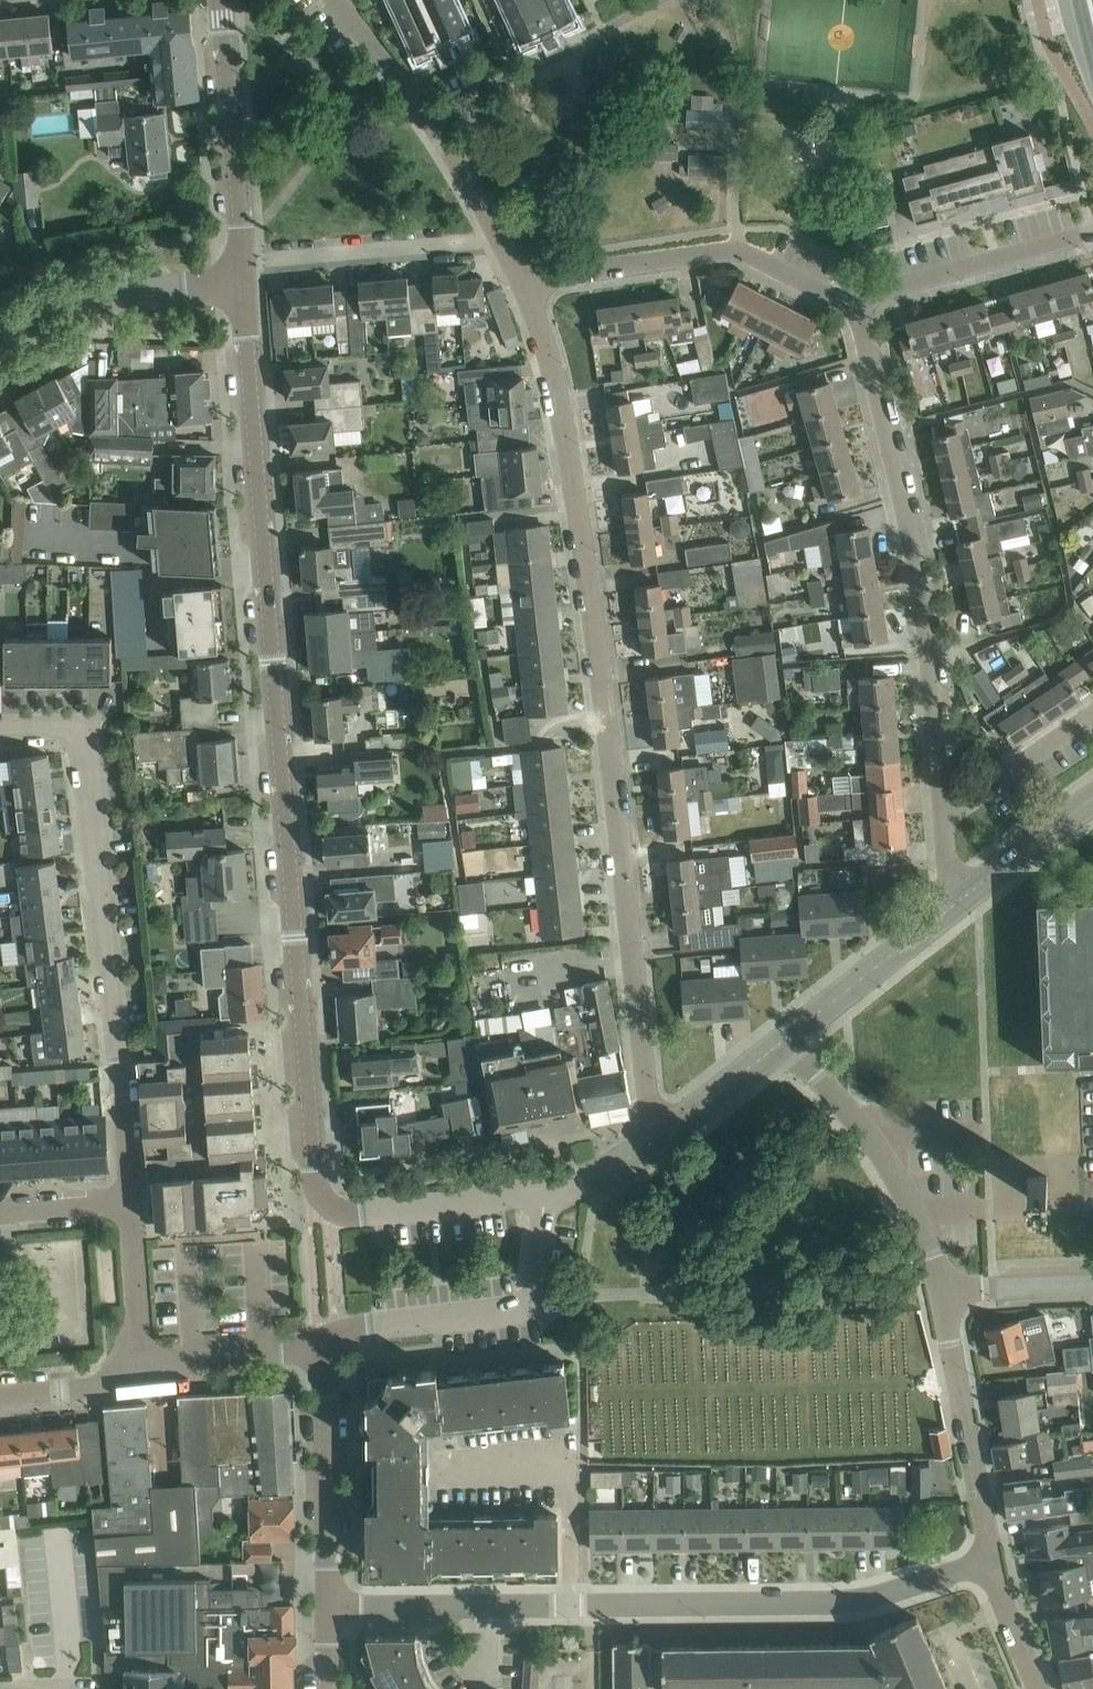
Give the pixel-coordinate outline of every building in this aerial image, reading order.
[(472,39),(475,38),(470,27),(467,29),(454,0),(391,0),(416,53),(412,54),(417,64),(433,57),(429,48),(437,44),(440,49),(449,45),(447,40),(455,36),(459,45),(472,39)] [(521,41),(518,42),(523,52),(538,45),(534,36),(543,32),(545,37),(554,33),(552,28),(560,24),(564,33),(580,26),(576,15),(573,17),(565,0),(502,0),(521,41)] [(372,5),(364,8),(367,13),(374,9),(372,5)] [(199,97),(191,10),(68,22),(71,57),(152,50),(157,101),(199,97)] [(53,50),(49,14),(27,16),(32,64),(41,63),(40,52),(53,50)] [(32,64),(27,16),(5,18),(9,55),(21,53),(22,65),(32,64)] [(5,18),(0,19),(0,56),(9,55),(5,18)] [(106,73),(107,86),(131,84),(130,71),(106,73)] [(91,75),(67,77),(68,89),(92,87),(91,75)] [(151,175),(167,174),(166,168),(171,167),(165,112),(126,116),(125,111),(119,111),(118,99),(96,101),(100,144),(109,143),(110,156),(128,154),(130,172),(151,170),(151,175)] [(689,125),(728,127),(729,113),(722,113),(692,112),(689,111),(689,125)] [(916,223),(940,216),(938,210),(1013,189),(1015,195),(1045,187),(1040,168),(1038,168),(1034,152),(1035,152),(1030,132),(992,143),(993,145),(924,164),(926,170),(903,177),(916,223)] [(658,144),(658,158),(677,159),(676,145),(658,144)] [(689,174),(727,175),(727,157),(690,156),(689,174)] [(16,207),(40,205),(37,169),(12,172),(16,207)] [(865,178),(876,227),(889,224),(878,175),(865,178)] [(4,197),(11,186),(1,180),(0,182),(0,204),(4,197)] [(469,278),(467,265),(457,266),(461,317),(486,314),(482,277),(469,278)] [(447,274),(433,275),(436,305),(423,306),(425,333),(439,331),(437,312),(460,310),(461,317),(457,266),(446,267),(447,274)] [(359,281),(359,290),(361,311),(349,313),(351,339),(352,354),(364,353),(363,342),(367,341),(365,318),(387,316),(383,272),(372,273),(373,280),(359,281)] [(394,278),(393,272),(383,272),(387,316),(388,334),(412,332),(412,334),(425,333),(423,306),(410,307),(408,277),(394,278)] [(1092,288),(1088,273),(1072,278),(1078,301),(1090,297),(1092,306),(1092,305),(1092,287),(1092,288)] [(319,285),(319,278),(308,279),(312,323),(336,321),(338,340),(351,339),(349,313),(336,314),(333,283),(319,285)] [(1081,311),(1078,301),(1072,278),(1049,284),(1058,316),(1081,311)] [(284,288),(287,318),(273,319),(276,345),(289,344),(288,325),(312,323),(308,279),(298,280),(298,286),(284,288)] [(738,280),(721,313),(733,319),(727,330),(736,334),(758,290),(738,280)] [(1035,322),(1058,316),(1049,284),(1026,290),(1035,322)] [(761,334),(778,301),(758,290),(736,334),(743,338),(749,328),(761,334)] [(1011,295),(1015,309),(1004,312),(1009,329),(1020,326),(1020,328),(1036,324),(1035,322),(1026,290),(1011,295)] [(661,300),(667,337),(668,337),(671,343),(695,340),(699,359),(677,363),(680,374),(716,367),(713,353),(708,331),(695,335),(691,310),(680,312),(678,297),(667,299),(661,300)] [(640,313),(644,337),(644,340),(667,337),(661,300),(638,303),(640,313)] [(775,354),(798,311),(778,301),(761,334),(771,339),(766,349),(775,354)] [(984,302),(972,306),(969,306),(978,340),(993,336),(993,334),(1004,330),(999,313),(988,316),(984,302)] [(615,307),(619,330),(620,340),(644,337),(640,313),(638,303),(615,307)] [(978,340),(969,306),(945,313),(947,320),(954,347),(978,340)] [(608,341),(606,332),(619,330),(615,307),(599,309),(601,324),(590,326),(592,343),(608,341)] [(517,334),(508,309),(495,314),(504,339),(517,334)] [(800,354),(817,321),(798,311),(775,354),(782,358),(787,348),(800,354)] [(954,347),(947,320),(945,313),(922,319),(932,353),(954,347)] [(911,338),(900,341),(905,358),(916,355),(916,357),(932,353),(922,319),(907,323),(911,338)] [(1066,346),(1076,343),(1073,329),(1062,332),(1066,346)] [(439,331),(425,333),(428,371),(428,372),(429,371),(441,371),(439,331)] [(1066,346),(1062,332),(1052,335),(1055,349),(1066,346)] [(730,349),(726,356),(734,360),(737,353),(730,349)] [(648,367),(658,365),(656,352),(646,353),(648,367)] [(648,367),(646,353),(635,355),(636,368),(648,367)] [(962,375),(972,372),(969,358),(958,361),(962,375)] [(947,378),(952,398),(966,395),(961,375),(962,375),(958,361),(941,365),(944,378),(947,378)] [(284,368),(287,398),(314,395),(316,408),(363,405),(361,380),(330,382),(328,365),(306,366),(284,368)] [(498,365),(457,369),(459,382),(465,382),(467,405),(533,398),(531,387),(525,388),(524,375),(499,378),(498,365)] [(118,377),(89,377),(89,388),(90,434),(153,437),(176,437),(175,423),(212,420),(209,375),(210,375),(204,370),(203,370),(171,373),(172,376),(118,379),(118,377)] [(403,399),(413,399),(417,399),(416,386),(416,372),(401,374),(403,399)] [(695,405),(730,398),(725,373),(690,379),(695,405)] [(1014,376),(997,381),(1000,393),(1005,391),(1017,388),(1014,376)] [(68,399),(57,377),(37,388),(56,424),(66,419),(71,427),(73,431),(90,434),(89,388),(68,399)] [(802,404),(806,418),(837,409),(829,382),(785,395),(789,408),(802,404)] [(37,388),(16,399),(28,421),(17,427),(35,459),(45,479),(47,482),(59,476),(41,443),(44,442),(48,431),(48,429),(56,424),(37,388)] [(1070,428),(1068,415),(1069,414),(1064,388),(1030,396),(1039,435),(1070,428)] [(422,398),(417,399),(413,399),(414,410),(423,410),(422,398)] [(533,398),(467,405),(470,427),(477,426),(478,439),(505,436),(504,424),(528,422),(527,409),(534,409),(533,398)] [(634,415),(632,400),(629,400),(607,404),(613,439),(663,430),(661,420),(650,421),(649,413),(634,415)] [(375,404),(363,405),(364,417),(376,415),(375,404)] [(317,421),(289,423),(292,452),(336,448),(334,431),(365,428),(364,417),(363,405),(316,408),(317,421)] [(806,418),(814,445),(845,437),(837,409),(806,418)] [(720,471),(744,466),(738,437),(734,419),(710,423),(720,471)] [(964,419),(946,423),(949,434),(934,437),(938,451),(972,443),(969,430),(966,431),(964,419)] [(2,476),(35,459),(17,427),(5,433),(1,427),(2,426),(1,424),(0,424),(0,474),(2,476)] [(1090,426),(1082,428),(1082,432),(1069,435),(1070,442),(1071,446),(1072,452),(1074,458),(1092,454),(1092,425),(1090,426)] [(663,430),(613,439),(619,473),(656,467),(652,443),(665,440),(663,430)] [(153,437),(90,434),(89,460),(152,464),(152,457),(153,437)] [(744,466),(759,463),(753,434),(738,437),(744,466)] [(505,436),(478,439),(479,451),(474,452),(477,475),(481,475),(546,468),(545,457),(539,458),(537,446),(507,449),(505,436)] [(852,464),(845,437),(814,445),(821,472),(852,464)] [(478,439),(470,440),(471,452),(474,452),(479,451),(478,439)] [(977,469),(972,443),(938,451),(943,477),(977,469)] [(991,466),(1004,463),(1002,453),(989,456),(991,466)] [(158,502),(158,495),(174,495),(174,496),(215,496),(215,454),(173,454),(173,477),(155,477),(155,489),(134,489),(134,501),(158,502)] [(744,466),(750,492),(765,489),(759,463),(744,466)] [(1004,463),(991,466),(994,476),(1007,473),(1004,463)] [(821,472),(825,486),(812,490),(816,503),(860,491),(852,464),(821,472)] [(300,515),(328,513),(329,525),(382,520),(380,502),(354,505),(353,488),(344,488),(342,468),(318,469),(296,471),(300,515)] [(546,468),(481,475),(485,510),(519,507),(518,494),(542,492),(541,479),(547,479),(546,468)] [(983,493),(977,469),(943,477),(949,501),(983,493)] [(1079,481),(1090,479),(1088,469),(1076,471),(1079,481)] [(646,480),(647,492),(622,495),(627,530),(652,526),(648,499),(685,494),(683,475),(646,480)] [(31,486),(29,487),(36,501),(45,501),(57,502),(47,482),(45,479),(44,479),(43,480),(31,486)] [(1090,479),(1079,481),(1081,492),(1092,490),(1090,479)] [(1026,510),(1043,506),(1040,490),(1022,494),(1026,510)] [(953,516),(967,512),(970,523),(995,517),(989,492),(983,493),(949,501),(953,516)] [(105,528),(107,500),(91,499),(89,527),(105,528)] [(413,499),(401,501),(403,516),(415,515),(413,499)] [(105,528),(120,529),(121,501),(107,500),(105,528)] [(157,535),(218,538),(216,506),(121,501),(120,529),(139,530),(139,542),(158,543),(157,535)] [(662,525),(679,523),(678,513),(661,516),(662,525)] [(988,524),(971,528),(973,539),(959,542),(962,557),(1003,548),(1001,540),(1028,534),(1024,516),(988,525),(988,524)] [(467,522),(468,534),(480,533),(494,532),(493,519),(467,522)] [(331,546),(302,548),(305,586),(334,584),(335,597),(388,592),(387,576),(353,578),(351,548),(389,544),(387,520),(382,520),(329,525),(331,546)] [(787,534),(790,548),(820,543),(824,564),(842,561),(873,555),(868,527),(837,532),(835,520),(787,534)] [(679,523),(662,525),(663,535),(680,533),(679,523)] [(546,525),(534,526),(507,529),(510,561),(547,557),(546,545),(548,544),(546,525)] [(652,526),(627,530),(632,564),(657,561),(652,526)] [(480,533),(468,534),(470,550),(481,549),(480,533)] [(222,573),(218,538),(157,535),(158,543),(160,570),(222,573)] [(10,560),(11,541),(0,540),(0,560),(10,560)] [(688,565),(732,559),(730,542),(685,549),(688,565)] [(1003,550),(1003,548),(962,557),(968,581),(1005,573),(1001,555),(986,558),(985,554),(1003,550)] [(878,583),(873,555),(842,561),(846,588),(878,583)] [(548,569),(547,557),(510,561),(514,591),(553,587),(551,568),(548,569)] [(1016,570),(1029,567),(1026,557),(1014,560),(1016,570)] [(731,562),(737,598),(723,600),(725,610),(767,604),(764,577),(761,558),(731,562)] [(13,577),(13,562),(0,562),(0,577),(13,577)] [(1029,567),(1016,570),(1018,582),(1031,579),(1029,567)] [(1005,573),(968,581),(973,605),(1006,598),(1006,597),(996,599),(991,577),(1005,573)] [(811,607),(826,605),(821,579),(807,582),(811,607)] [(664,610),(660,583),(635,586),(640,621),(665,618),(665,619),(674,618),(674,617),(690,615),(689,606),(673,608),(673,609),(664,610)] [(883,610),(878,583),(846,588),(851,615),(851,616),(883,610)] [(175,588),(176,591),(164,592),(166,612),(171,611),(224,607),(222,584),(175,588)] [(488,594),(488,584),(475,585),(476,595),(488,594)] [(555,606),(553,587),(514,591),(517,622),(553,618),(552,606),(555,606)] [(335,597),(336,609),(307,612),(308,633),(317,632),(348,630),(347,612),(389,608),(388,592),(335,597)] [(977,620),(985,619),(991,617),(994,628),(1011,624),(1008,612),(1010,612),(1006,598),(973,605),(977,620)] [(173,630),(226,626),(224,607),(171,611),(173,630)] [(851,615),(838,618),(843,646),(866,642),(887,638),(883,610),(851,616),(851,615)] [(487,625),(485,611),(471,613),(473,627),(487,625)] [(674,617),(674,618),(675,627),(691,625),(690,615),(674,617)] [(555,630),(553,618),(517,622),(521,653),(560,649),(558,630),(555,630)] [(665,618),(640,621),(644,656),(687,650),(685,631),(666,633),(665,619),(665,618)] [(1058,623),(1047,628),(1055,639),(1065,633),(1069,630),(1067,626),(1064,621),(1063,621),(1059,623),(1058,623)] [(48,685),(48,637),(48,622),(27,622),(27,637),(27,685),(48,685)] [(226,626),(173,630),(175,654),(228,649),(226,626)] [(479,644),(499,641),(498,628),(478,631),(479,644)] [(311,669),(311,670),(368,666),(369,680),(394,678),(394,676),(407,675),(405,651),(392,652),(391,648),(350,651),(348,630),(317,632),(320,668),(311,669)] [(735,635),(737,655),(776,649),(773,630),(735,635)] [(27,685),(27,637),(5,638),(5,685),(27,685)] [(48,685),(69,685),(69,637),(48,637),(48,685)] [(69,685),(90,684),(90,637),(69,637),(69,685)] [(90,684),(112,684),(111,637),(90,637),(90,684)] [(973,652),(982,669),(994,662),(1002,675),(1003,674),(1011,685),(1020,678),(997,642),(973,652)] [(794,646),(782,647),(784,661),(797,659),(794,646)] [(562,667),(560,649),(521,653),(524,684),(560,680),(559,668),(562,667)] [(1076,661),(1086,676),(1092,671),(1092,649),(1076,661)] [(753,655),(759,699),(781,697),(776,652),(753,655)] [(175,655),(176,667),(194,666),(196,696),(180,697),(183,727),(198,727),(219,725),(217,698),(232,697),(229,659),(197,661),(197,653),(175,655)] [(1023,661),(1014,667),(1020,678),(1029,672),(1025,665),(1023,661)] [(1072,664),(1053,677),(1066,697),(1071,704),(1081,698),(1072,685),(1082,679),(1072,664)] [(806,693),(842,690),(841,666),(805,668),(806,693)] [(975,691),(986,707),(1000,697),(982,669),(960,683),(966,697),(975,691)] [(1053,677),(1049,670),(1025,686),(1042,712),(1047,720),(1071,704),(1066,697),(1053,677)] [(685,708),(699,706),(695,671),(647,677),(651,712),(659,711),(676,709),(685,707),(685,708)] [(892,675),(847,679),(848,692),(862,691),(863,705),(895,702),(892,675)] [(562,692),(560,680),(524,684),(528,714),(528,715),(529,715),(567,711),(564,691),(562,692)] [(359,694),(314,698),(317,739),(343,737),(341,712),(360,710),(360,712),(380,710),(378,684),(358,685),(359,694)] [(492,687),(495,705),(511,703),(509,685),(492,687)] [(1003,701),(1025,734),(1047,720),(1042,712),(1025,686),(1003,701)] [(1023,736),(1025,734),(1003,701),(988,711),(989,712),(983,716),(996,736),(1006,729),(1014,742),(1023,736)] [(897,730),(895,702),(863,705),(865,732),(897,730)] [(659,711),(651,712),(655,747),(680,743),(678,726),(690,724),(689,717),(703,715),(702,706),(699,706),(685,708),(685,707),(676,709),(659,711)] [(529,715),(528,715),(528,714),(502,717),(504,730),(531,727),(529,715)] [(783,739),(780,728),(759,715),(751,726),(771,740),(783,739)] [(827,736),(843,735),(842,723),(827,724),(827,736)] [(236,737),(220,738),(219,725),(198,727),(183,727),(135,731),(137,761),(160,759),(160,767),(168,767),(169,783),(217,780),(239,778),(236,737)] [(532,740),(531,727),(504,730),(505,743),(532,740)] [(697,753),(730,748),(727,728),(694,731),(697,753)] [(865,733),(855,734),(856,748),(867,747),(868,762),(899,760),(897,730),(865,732),(865,733)] [(401,733),(401,732),(382,733),(384,748),(413,746),(412,733),(401,733)] [(844,748),(843,735),(827,736),(786,741),(787,749),(788,761),(788,764),(788,769),(806,767),(812,767),(811,755),(797,756),(796,747),(808,746),(808,751),(844,748)] [(562,747),(549,748),(523,751),(527,782),(562,778),(561,766),(564,766),(562,747)] [(320,797),(328,797),(329,812),(340,811),(341,814),(342,815),(343,816),(346,817),(347,817),(349,817),(351,817),(353,816),(354,815),(356,814),(359,810),(361,807),(363,803),(364,801),(364,798),(363,791),(357,791),(357,782),(395,780),(393,749),(373,750),(351,751),(352,764),(317,767),(320,797)] [(788,761),(787,749),(765,751),(766,762),(773,766),(788,764),(788,761)] [(51,778),(48,754),(11,759),(14,783),(51,778)] [(472,758),(450,761),(454,790),(474,788),(472,776),(474,776),(483,775),(481,758),(472,758)] [(899,760),(868,762),(869,773),(851,775),(853,791),(902,787),(899,760)] [(688,801),(697,800),(698,799),(698,790),(707,789),(704,764),(658,769),(662,803),(670,803),(687,801),(688,801)] [(788,769),(789,771),(791,770),(793,796),(798,796),(808,795),(806,767),(788,769)] [(54,802),(51,778),(14,783),(17,807),(54,802)] [(562,778),(527,782),(530,809),(517,810),(518,814),(569,809),(567,790),(564,790),(562,778)] [(902,787),(853,791),(854,807),(871,805),(872,818),(904,816),(902,787)] [(698,790),(698,799),(714,798),(713,788),(707,789),(698,790)] [(472,793),(454,794),(456,812),(474,810),(472,793)] [(798,796),(801,824),(821,822),(818,794),(808,795),(798,796)] [(697,800),(698,809),(714,808),(714,798),(698,799),(697,800)] [(670,803),(662,803),(666,838),(687,836),(691,835),(688,801),(687,801),(670,803)] [(54,802),(17,807),(4,808),(7,832),(20,830),(57,826),(54,802)] [(446,803),(425,803),(426,817),(446,817),(446,803)] [(569,809),(518,814),(518,818),(531,816),(534,844),(569,840),(568,828),(571,827),(569,809)] [(861,832),(862,846),(862,847),(886,845),(906,843),(904,816),(872,818),(854,819),(855,833),(861,832)] [(446,819),(417,821),(418,837),(446,836),(446,819)] [(331,827),(331,834),(324,835),(324,843),(320,844),(321,857),(325,857),(326,865),(371,861),(369,831),(368,831),(367,824),(331,827)] [(60,850),(57,826),(20,830),(23,855),(60,850)] [(225,827),(203,829),(168,832),(170,856),(187,855),(186,853),(227,849),(225,827)] [(474,829),(461,830),(463,848),(476,846),(474,829)] [(753,862),(800,855),(797,833),(750,839),(753,862)] [(452,839),(425,841),(427,870),(454,867),(452,839)] [(570,852),(569,840),(534,844),(537,874),(575,870),(573,851),(570,852)] [(862,847),(862,846),(856,846),(844,847),(845,859),(862,857),(862,847)] [(187,855),(190,894),(182,894),(186,940),(193,940),(215,938),(213,910),(209,910),(208,894),(248,891),(245,849),(227,850),(227,849),(186,853),(187,855)] [(681,893),(722,888),(733,887),(731,871),(712,873),(710,857),(694,859),(694,857),(690,858),(668,860),(672,894),(681,893)] [(58,885),(55,861),(18,866),(21,890),(58,885)] [(578,889),(575,870),(537,874),(541,905),(566,902),(576,901),(575,889),(578,889)] [(324,896),(325,911),(329,911),(330,918),(376,915),(375,901),(381,900),(381,897),(395,896),(394,873),(359,876),(360,890),(328,892),(328,896),(324,896)] [(61,909),(58,885),(21,890),(24,914),(61,909)] [(778,908),(794,907),(792,885),(777,886),(778,908)] [(672,894),(674,912),(671,913),(669,915),(670,926),(672,928),(675,927),(676,929),(701,927),(699,905),(724,902),(722,888),(681,893),(672,894)] [(863,892),(841,894),(832,894),(834,924),(835,930),(847,929),(847,932),(866,930),(863,892)] [(835,930),(834,924),(832,894),(800,898),(803,934),(804,934),(804,935),(823,934),(823,931),(835,930)] [(459,898),(460,911),(485,909),(484,896),(459,898)] [(1037,901),(1044,1064),(1080,1063),(1079,1044),(1092,1044),(1092,898),(1037,901)] [(576,901),(566,902),(541,905),(544,936),(582,932),(580,913),(577,913),(576,901)] [(61,909),(24,914),(11,915),(14,939),(16,939),(64,932),(61,909)] [(486,913),(461,916),(463,935),(470,934),(472,954),(491,951),(486,913)] [(331,934),(334,964),(343,963),(344,980),(372,978),(399,975),(398,958),(374,960),(373,941),(382,940),(402,939),(400,922),(350,926),(351,933),(331,934)] [(739,923),(699,927),(701,948),(735,945),(734,934),(741,933),(739,923)] [(67,955),(64,932),(16,939),(19,963),(25,962),(67,956),(67,955)] [(804,934),(803,934),(772,936),(775,966),(776,972),(788,971),(788,974),(807,972),(804,935),(804,934)] [(776,972),(775,966),(772,936),(742,939),(745,976),(745,978),(764,976),(764,973),(776,972)] [(220,996),(222,1017),(232,1017),(232,1019),(264,1017),(259,964),(253,965),(251,944),(201,948),(205,986),(214,985),(215,997),(220,996)] [(67,956),(25,962),(28,984),(39,982),(40,984),(77,979),(74,955),(67,955),(67,956)] [(372,978),(374,993),(337,996),(340,1039),(378,1036),(376,1007),(399,1005),(418,1004),(416,974),(399,975),(372,978)] [(487,974),(471,975),(474,1005),(490,1004),(487,974)] [(745,978),(745,976),(714,979),(717,1015),(729,1014),(729,1016),(749,1015),(745,978)] [(80,1003),(77,979),(40,984),(43,1007),(80,1003)] [(578,1076),(587,1110),(631,1101),(624,1067),(620,1047),(621,1047),(608,979),(583,984),(587,1001),(554,1008),(557,1024),(560,1041),(575,1055),(579,1076),(578,1076)] [(682,982),(686,1020),(705,1018),(705,1016),(717,1015),(714,979),(682,982)] [(83,1026),(80,1003),(43,1007),(46,1031),(83,1026)] [(545,1009),(525,1013),(527,1027),(525,1027),(525,1028),(526,1028),(560,1048),(561,1048),(560,1041),(557,1024),(553,1025),(552,1022),(547,1023),(545,1009)] [(255,1172),(254,1155),(258,1154),(249,1033),(242,1033),(242,1026),(218,1027),(218,1017),(156,1022),(157,1042),(144,1043),(145,1056),(158,1055),(159,1059),(139,1060),(150,1213),(156,1213),(157,1226),(253,1219),(252,1209),(259,1201),(269,1200),(267,1171),(255,1172)] [(35,1065),(63,1061),(62,1054),(86,1050),(83,1026),(46,1031),(46,1032),(32,1034),(35,1065)] [(513,1046),(512,1037),(480,1041),(496,1127),(502,1126),(502,1128),(525,1123),(525,1121),(550,1117),(550,1119),(573,1114),(573,1112),(579,1111),(569,1061),(566,1062),(563,1047),(561,1048),(560,1048),(526,1028),(525,1028),(520,1029),(523,1045),(513,1046)] [(462,1056),(460,1037),(448,1038),(450,1057),(462,1056)] [(418,1048),(418,1052),(432,1051),(432,1042),(415,1043),(416,1049),(418,1048)] [(419,1062),(418,1052),(418,1048),(416,1049),(415,1043),(413,1043),(389,1045),(390,1051),(390,1053),(352,1056),(355,1086),(364,1085),(377,1084),(393,1083),(400,1082),(399,1073),(402,1072),(420,1071),(419,1062)] [(90,1079),(90,1067),(78,1068),(79,1080),(90,1079)] [(67,1080),(79,1080),(78,1068),(67,1068),(67,1080)] [(47,1069),(35,1070),(36,1082),(47,1081),(47,1069)] [(36,1082),(35,1070),(12,1071),(13,1083),(23,1083),(36,1082)] [(455,1082),(457,1092),(474,1090),(469,1080),(465,1081),(455,1082)] [(394,1152),(412,1151),(411,1143),(475,1131),(468,1096),(442,1101),(445,1116),(409,1123),(407,1123),(408,1125),(398,1125),(397,1113),(391,1113),(390,1101),(357,1104),(358,1123),(363,1122),(364,1134),(359,1135),(361,1155),(381,1153),(381,1149),(393,1148),(394,1152)] [(107,1166),(103,1118),(82,1119),(85,1168),(107,1166)] [(85,1168),(82,1119),(60,1121),(64,1169),(85,1168)] [(64,1169),(60,1121),(39,1123),(42,1171),(64,1169)] [(42,1171),(39,1123),(17,1124),(21,1173),(42,1171)] [(17,1124),(0,1125),(0,1174),(21,1173),(17,1124)] [(1028,1196),(1048,1196),(1047,1176),(1028,1177),(1028,1196)] [(1052,1358),(1042,1314),(986,1328),(995,1363),(1025,1356),(1027,1365),(1052,1358)] [(1090,1343),(1062,1347),(1066,1372),(1076,1374),(1076,1372),(1092,1371),(1092,1365),(1090,1343)] [(388,1373),(388,1378),(375,1379),(369,1386),(370,1398),(365,1400),(366,1401),(367,1401),(367,1417),(373,1429),(367,1429),(368,1448),(373,1448),(379,1459),(373,1459),(374,1498),(380,1498),(374,1509),(368,1510),(368,1525),(374,1525),(369,1537),(369,1556),(384,1556),(384,1571),(403,1571),(415,1565),(415,1571),(431,1571),(442,1565),(442,1571),(462,1571),(474,1565),(474,1570),(494,1570),(506,1564),(506,1570),(525,1570),(537,1564),(537,1570),(558,1570),(557,1515),(537,1515),(537,1522),(424,1523),(416,1516),(416,1512),(422,1512),(422,1433),(413,1426),(420,1418),(428,1425),(549,1411),(550,1418),(570,1415),(564,1361),(438,1375),(437,1370),(418,1372),(419,1378),(406,1373),(390,1375),(390,1374),(388,1373)] [(1029,1392),(1001,1397),(1006,1431),(1039,1426),(1036,1407),(1048,1406),(1046,1395),(1049,1394),(1053,1394),(1054,1405),(1079,1403),(1076,1374),(1066,1372),(1027,1376),(1029,1392)] [(289,1388),(178,1395),(183,1484),(195,1483),(197,1520),(214,1519),(213,1505),(220,1495),(261,1493),(261,1499),(294,1497),(289,1388)] [(147,1403),(104,1406),(104,1408),(105,1408),(113,1506),(94,1508),(97,1563),(198,1562),(197,1520),(195,1483),(183,1484),(151,1485),(145,1404),(147,1404),(147,1403)] [(1063,1438),(1081,1436),(1080,1423),(1062,1425),(1063,1438)] [(78,1428),(78,1426),(48,1429),(53,1472),(54,1486),(86,1482),(104,1480),(98,1426),(78,1428)] [(946,1427),(942,1428),(930,1430),(935,1458),(951,1455),(946,1427)] [(1024,1439),(992,1446),(996,1466),(1053,1455),(1048,1428),(1023,1433),(1024,1439)] [(53,1472),(48,1429),(19,1432),(23,1475),(53,1472)] [(19,1432),(0,1434),(0,1477),(23,1475),(19,1432)] [(1073,1453),(1084,1452),(1082,1443),(1072,1444),(1073,1453)] [(1056,1477),(1091,1473),(1089,1457),(1054,1462),(1056,1477)] [(913,1465),(913,1494),(930,1494),(930,1465),(913,1465)] [(623,1470),(613,1470),(591,1470),(591,1486),(593,1486),(594,1499),(621,1499),(621,1485),(623,1485),(623,1470)] [(1004,1483),(1009,1520),(1070,1512),(1092,1509),(1092,1492),(1092,1484),(1066,1488),(1067,1495),(1041,1498),(1039,1478),(1004,1483)] [(261,1499),(250,1499),(251,1540),(243,1540),(244,1550),(272,1549),(272,1539),(295,1539),(294,1497),(261,1499)] [(57,1512),(56,1500),(36,1502),(37,1514),(57,1512)] [(902,1507),(879,1507),(870,1508),(870,1543),(882,1543),(882,1546),(902,1546),(902,1507)] [(809,1544),(808,1508),(777,1509),(778,1547),(797,1547),(797,1544),(809,1544)] [(839,1546),(839,1508),(808,1508),(809,1544),(821,1544),(821,1546),(839,1546)] [(870,1543),(870,1508),(839,1508),(839,1546),(858,1546),(858,1543),(870,1543)] [(716,1548),(715,1509),(685,1510),(685,1545),(697,1545),(697,1548),(716,1548)] [(747,1545),(746,1509),(715,1509),(716,1548),(735,1547),(735,1545),(747,1545)] [(778,1547),(777,1509),(746,1509),(747,1545),(759,1544),(759,1547),(778,1547)] [(591,1511),(591,1549),(611,1549),(611,1546),(623,1546),(623,1510),(591,1511)] [(654,1548),(654,1510),(623,1510),(623,1546),(635,1546),(635,1549),(654,1548)] [(685,1545),(685,1510),(654,1510),(654,1548),(673,1548),(673,1545),(685,1545)] [(20,1515),(19,1513),(0,1515),(0,1528),(16,1526),(30,1525),(29,1514),(20,1515)] [(1025,1528),(1029,1557),(1040,1555),(1040,1556),(1058,1553),(1077,1552),(1077,1551),(1092,1549),(1092,1529),(1070,1531),(1069,1522),(1046,1525),(1025,1528)] [(17,1540),(16,1526),(0,1528),(0,1541),(17,1540)] [(17,1544),(0,1546),(0,1567),(5,1566),(20,1564),(17,1544)] [(272,1561),(272,1549),(244,1550),(244,1562),(272,1561)] [(1058,1553),(1040,1556),(1042,1570),(1041,1570),(1043,1587),(1041,1588),(1042,1599),(1044,1599),(1045,1602),(1088,1597),(1085,1576),(1092,1575),(1092,1552),(1077,1552),(1058,1553)] [(5,1566),(9,1595),(23,1594),(22,1581),(20,1564),(5,1566)] [(126,1608),(103,1609),(105,1640),(105,1647),(105,1670),(125,1669),(177,1670),(190,1669),(190,1688),(293,1688),(293,1659),(297,1659),(296,1633),(294,1633),(294,1605),(271,1605),(271,1607),(261,1607),(261,1600),(261,1598),(260,1596),(258,1594),(257,1592),(255,1591),(253,1590),(251,1589),(210,1588),(210,1578),(188,1579),(125,1580),(126,1608)] [(17,1623),(15,1603),(2,1604),(0,1605),(0,1625),(5,1624),(17,1623)] [(1048,1621),(1053,1651),(1089,1645),(1087,1630),(1092,1630),(1092,1614),(1090,1614),(1048,1621)] [(869,1688),(870,1688),(947,1688),(916,1616),(872,1635),(876,1644),(662,1647),(662,1649),(649,1649),(649,1643),(615,1643),(615,1688),(649,1688),(663,1688),(807,1688),(869,1688)] [(17,1625),(17,1623),(5,1624),(8,1649),(10,1671),(22,1669),(17,1625)] [(427,1679),(419,1658),(416,1635),(366,1636),(375,1669),(371,1670),(381,1688),(435,1688),(427,1679)] [(1064,1688),(1092,1688),(1092,1659),(1091,1654),(1058,1660),(1064,1688)] [(177,1670),(125,1669),(126,1688),(176,1688),(177,1670)]
